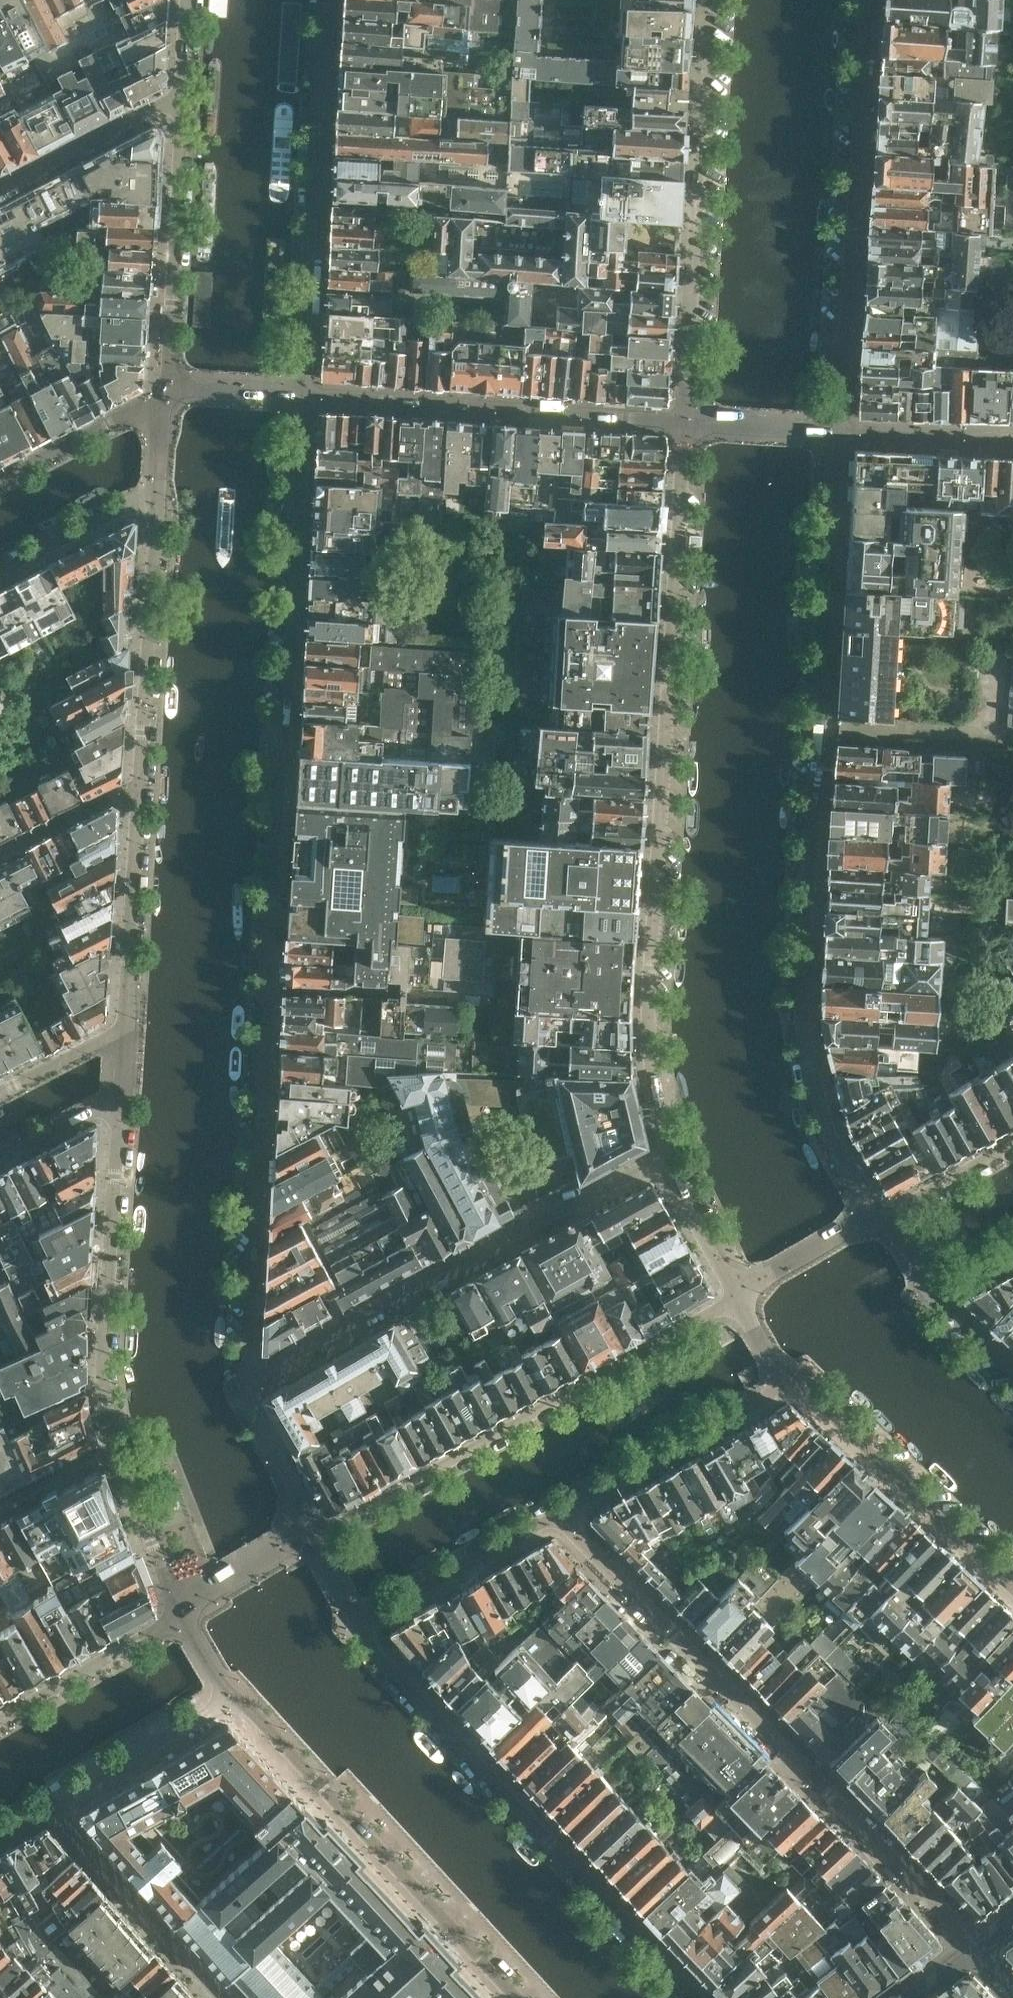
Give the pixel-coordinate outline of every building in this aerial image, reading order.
[(167,19),(168,0),(106,0),(96,6),(89,9),(84,0),(0,0),(0,5),(28,58),(33,56),(75,136),(110,118),(100,100),(91,83),(82,64),(167,19)] [(227,19),(228,0),(210,0),(208,17),(227,19)] [(297,79),(302,0),(284,0),(279,79),(297,79)] [(398,9),(406,10),(405,22),(459,25),(460,3),(414,0),(345,0),(344,18),(392,21),(397,21),(398,9)] [(519,0),(414,0),(460,3),(459,25),(459,28),(470,29),(517,32),(519,0)] [(542,0),(519,0),(517,32),(514,77),(615,84),(615,83),(616,66),(617,63),(617,60),(538,54),(542,0)] [(691,0),(620,0),(620,6),(690,10),(691,0)] [(1009,0),(964,0),(963,11),(945,10),(946,0),(885,0),(884,21),(994,29),(1007,29),(1009,0)] [(0,5),(0,73),(28,58),(0,5)] [(686,71),(688,37),(689,29),(689,23),(690,10),(620,6),(619,18),(618,37),(622,37),(620,62),(617,63),(616,66),(630,67),(645,68),(686,71)] [(391,33),(392,21),(344,18),(343,40),(402,44),(403,34),(391,33)] [(91,83),(165,44),(167,19),(82,64),(91,83)] [(992,62),(994,29),(884,21),(882,55),(988,62),(992,62)] [(468,62),(470,29),(459,28),(459,25),(405,22),(403,22),(403,34),(402,44),(343,40),(341,63),(442,70),(443,61),(468,62)] [(100,100),(123,88),(163,67),(164,67),(165,44),(91,83),(100,100)] [(987,79),(988,62),(882,55),(881,72),(926,75),(926,67),(942,68),(942,76),(987,79)] [(28,58),(0,73),(0,76),(40,153),(60,143),(75,136),(33,56),(28,58)] [(510,143),(513,99),(514,90),(478,88),(479,72),(442,70),(341,63),(341,64),(338,109),(440,115),(457,116),(456,139),(486,141),(510,143)] [(685,87),(686,71),(645,68),(644,77),(630,76),(630,67),(616,66),(615,83),(685,87)] [(162,91),(163,67),(123,88),(133,106),(162,91)] [(942,76),(926,75),(881,72),(880,95),(929,98),(941,99),(986,102),(987,79),(942,76)] [(19,164),(40,153),(0,76),(0,128),(19,164)] [(685,87),(615,83),(615,84),(514,77),(514,90),(513,99),(571,103),(583,103),(684,110),(685,87)] [(133,106),(123,88),(100,100),(110,118),(133,106)] [(977,156),(980,108),(990,109),(991,102),(986,102),(941,99),(941,111),(929,110),(929,98),(880,95),(878,118),(950,122),(949,140),(948,156),(947,156),(946,163),(992,166),(993,159),(983,159),(983,156),(977,156)] [(682,132),(582,126),(569,125),(571,103),(513,99),(510,143),(509,165),(508,165),(508,169),(569,173),(601,175),(602,155),(680,160),(682,132)] [(682,132),(684,110),(583,103),(582,126),(682,132)] [(438,138),(440,115),(338,109),(337,132),(438,138)] [(915,137),(915,128),(929,129),(928,138),(949,140),(950,122),(878,118),(877,135),(915,137)] [(276,130),(274,184),(274,185),(274,187),(275,188),(275,190),(276,191),(277,192),(279,192),(280,193),(282,193),(283,193),(285,192),(286,192),(287,191),(288,190),(289,188),(289,187),(290,186),(292,129),(292,128),(291,126),(290,125),(288,125),(287,124),(286,124),(284,123),(282,124),(281,124),(280,125),(278,126),(278,127),(277,129),(276,130)] [(0,128),(0,174),(19,164),(0,128)] [(157,160),(159,134),(160,133),(155,130),(154,131),(119,149),(119,150),(120,159),(157,160)] [(456,139),(438,138),(337,132),(336,154),(417,159),(440,160),(485,163),(486,141),(456,139)] [(928,146),(914,145),(915,137),(877,135),(876,152),(947,156),(948,156),(949,140),(928,138),(928,146)] [(156,203),(157,160),(120,159),(119,150),(79,170),(92,194),(95,200),(99,200),(99,199),(156,203)] [(988,208),(989,204),(1005,206),(1003,227),(1012,227),(1012,167),(992,166),(946,163),(947,156),(876,152),(874,185),(953,190),(952,210),(951,230),(986,233),(986,228),(987,209),(988,208)] [(416,175),(417,159),(336,154),(334,176),(427,182),(428,176),(416,175)] [(680,166),(680,160),(602,155),(601,175),(680,180),(680,166)] [(199,166),(199,167),(195,255),(196,256),(197,257),(199,258),(201,259),(202,259),(204,259),(206,259),(208,258),(209,257),(211,256),(212,255),(213,253),(217,165),(217,164),(215,162),(214,161),(213,161),(211,160),(210,160),(208,160),(206,160),(205,161),(204,161),(202,162),(201,163),(200,164),(199,166)] [(507,187),(508,169),(508,165),(485,163),(440,160),(438,183),(507,187)] [(678,222),(680,180),(601,175),(600,189),(581,188),(582,183),(568,182),(569,173),(508,169),(507,187),(505,207),(566,211),(567,193),(589,195),(589,197),(597,198),(597,202),(599,202),(598,217),(624,219),(678,222)] [(35,223),(92,194),(79,170),(23,199),(35,223)] [(438,183),(427,182),(334,176),(333,200),(374,202),(375,192),(386,193),(386,203),(424,205),(449,208),(505,212),(505,207),(507,187),(438,183)] [(925,208),(926,195),(930,198),(940,199),(939,209),(952,210),(953,190),(874,185),(873,205),(925,208)] [(35,223),(23,199),(0,211),(0,266),(45,242),(35,223)] [(154,226),(156,203),(99,199),(99,200),(97,222),(154,226)] [(374,229),(375,208),(332,205),(331,227),(374,229)] [(951,230),(952,210),(939,209),(925,208),(873,205),(871,225),(919,228),(935,229),(951,230)] [(608,249),(622,250),(624,219),(598,217),(590,217),(591,212),(566,211),(505,207),(505,212),(504,223),(565,227),(563,259),(478,253),(477,275),(469,275),(473,218),(434,215),(432,252),(447,253),(445,274),(445,277),(508,281),(508,289),(522,290),(522,291),(532,292),(532,282),(578,285),(586,286),(587,276),(606,277),(608,249)] [(152,249),(154,226),(97,222),(89,221),(88,226),(76,225),(75,242),(77,242),(94,244),(95,235),(106,235),(105,245),(152,249)] [(918,238),(919,228),(871,225),(870,243),(950,248),(951,230),(935,229),(935,239),(918,238)] [(373,241),(374,229),(331,227),(330,245),(388,249),(396,249),(397,242),(373,241)] [(1011,288),(1012,260),(980,257),(980,250),(986,251),(987,233),(986,233),(951,230),(950,248),(870,243),(867,282),(920,285),(932,286),(947,287),(973,289),(986,289),(986,286),(1011,288)] [(265,315),(284,315),(287,235),(269,235),(265,315)] [(151,272),(152,249),(105,245),(94,244),(77,242),(75,265),(151,272)] [(376,270),(377,255),(387,256),(388,249),(330,245),(329,267),(371,270),(376,270)] [(674,273),(675,263),(676,254),(638,251),(637,262),(622,261),(623,250),(622,250),(608,249),(606,277),(605,287),(620,288),(622,288),(623,277),(635,278),(635,289),(673,291),(673,290),(674,273)] [(193,326),(212,326),(213,261),(194,260),(193,326)] [(149,295),(150,277),(151,272),(75,265),(67,264),(65,288),(149,295)] [(371,279),(371,270),(329,267),(328,285),(390,290),(392,271),(380,270),(379,280),(371,279)] [(508,289),(508,281),(445,277),(445,274),(410,272),(409,291),(506,298),(504,323),(504,324),(530,326),(532,292),(522,291),(522,290),(508,289)] [(919,297),(920,285),(867,282),(866,301),(946,306),(947,287),(932,286),(931,298),(919,297)] [(671,314),(672,306),(673,292),(673,291),(635,289),(629,289),(628,302),(619,301),(620,288),(605,287),(586,286),(578,285),(577,309),(557,307),(555,327),(575,329),(579,329),(579,331),(589,332),(604,332),(605,319),(626,321),(625,334),(627,334),(670,337),(671,314)] [(148,317),(149,297),(149,295),(65,288),(46,287),(29,296),(37,311),(148,317)] [(976,357),(978,321),(986,321),(988,304),(972,303),(972,309),(968,309),(969,294),(973,294),(973,289),(947,287),(946,306),(866,301),(865,311),(863,328),(862,345),(934,350),(933,366),(952,367),(953,355),(976,357)] [(391,315),(393,298),(327,293),(327,312),(350,313),(350,312),(391,315)] [(94,415),(77,384),(73,377),(64,360),(37,311),(29,296),(8,307),(9,308),(0,313),(0,344),(18,376),(40,364),(74,426),(94,416),(94,415)] [(142,390),(143,389),(143,388),(143,387),(145,365),(146,342),(148,317),(37,311),(64,360),(88,361),(90,366),(93,365),(95,368),(100,368),(103,383),(98,386),(110,406),(110,407),(133,394),(134,394),(141,391),(142,390)] [(405,338),(407,316),(391,315),(350,312),(350,313),(327,312),(325,334),(361,336),(371,337),(372,325),(390,326),(389,337),(394,337),(405,338)] [(425,386),(428,340),(414,339),(415,330),(423,330),(424,316),(407,316),(405,338),(402,385),(425,386)] [(448,387),(453,320),(430,319),(428,340),(425,386),(426,386),(448,387)] [(472,389),(475,345),(461,344),(461,341),(463,341),(464,341),(465,340),(466,339),(466,338),(467,321),(453,320),(448,387),(472,389)] [(496,391),(499,348),(500,348),(501,323),(496,323),(496,324),(487,323),(486,339),(486,340),(486,341),(486,342),(487,343),(488,343),(490,344),(490,347),(475,345),(472,389),(496,391)] [(539,393),(542,354),(543,343),(545,343),(545,342),(546,327),(530,326),(504,324),(504,323),(501,323),(500,348),(499,348),(496,391),(520,392),(539,393)] [(571,397),(573,357),(573,356),(565,355),(566,343),(574,344),(575,329),(555,327),(546,327),(545,342),(552,343),(551,354),(542,354),(539,393),(571,397)] [(669,357),(670,337),(627,334),(626,346),(609,345),(610,333),(604,332),(589,332),(588,350),(594,350),(609,351),(609,353),(669,357)] [(360,349),(361,336),(325,334),(324,354),(356,356),(371,357),(386,358),(387,351),(388,338),(371,337),(370,349),(360,349)] [(402,385),(405,338),(394,337),(393,348),(395,352),(387,351),(386,358),(385,384),(385,383),(402,385)] [(18,376),(0,344),(0,389),(32,448),(51,438),(18,376)] [(933,367),(933,366),(934,350),(862,345),(861,363),(895,365),(896,356),(910,357),(909,366),(931,367),(933,367)] [(571,397),(587,398),(589,361),(593,361),(594,350),(588,350),(584,350),(583,357),(573,357),(571,397)] [(604,400),(606,368),(608,368),(609,353),(609,351),(594,350),(593,361),(589,361),(587,398),(604,400)] [(668,371),(668,362),(669,357),(609,353),(608,368),(615,368),(668,371)] [(356,356),(324,354),(323,354),(322,376),(325,379),(355,381),(356,356)] [(369,383),(371,357),(356,356),(355,381),(369,383)] [(385,384),(386,358),(371,357),(369,383),(385,384)] [(110,406),(98,386),(88,367),(90,366),(88,361),(64,360),(73,377),(85,371),(89,378),(77,384),(94,415),(110,406)] [(896,365),(895,365),(861,363),(859,381),(898,383),(914,384),(921,385),(930,385),(931,367),(909,366),(908,375),(896,375),(896,365)] [(74,426),(40,364),(18,376),(51,438),(74,426)] [(949,420),(951,390),(943,389),(943,383),(951,383),(952,377),(952,367),(933,366),(933,367),(931,367),(930,385),(931,386),(930,391),(928,420),(949,420)] [(966,421),(970,369),(952,367),(952,377),(959,378),(959,386),(951,386),(951,390),(949,420),(966,421)] [(626,401),(627,383),(614,382),(615,368),(608,368),(606,368),(604,400),(626,402),(626,401)] [(667,385),(668,371),(615,368),(614,382),(627,383),(667,385)] [(1007,423),(1010,371),(970,369),(966,421),(1007,423)] [(897,400),(898,383),(859,381),(858,397),(859,397),(897,400)] [(667,401),(667,385),(627,383),(626,401),(663,404),(667,401)] [(912,420),(914,384),(898,383),(897,400),(896,419),(912,420)] [(928,420),(930,391),(920,391),(921,385),(914,384),(912,420),(928,420)] [(0,389),(0,464),(32,448),(0,389)] [(896,419),(897,400),(859,397),(858,410),(858,412),(862,416),(863,416),(880,417),(880,418),(881,418),(896,419)] [(334,447),(336,414),(322,413),(319,415),(319,418),(314,418),(314,427),(319,427),(318,431),(314,431),(313,446),(318,446),(334,447)] [(347,448),(349,414),(336,414),(334,447),(347,448)] [(365,449),(366,415),(349,414),(347,448),(357,449),(365,449)] [(377,486),(383,417),(366,415),(365,449),(372,450),(372,454),(371,468),(364,467),(363,485),(377,486)] [(396,488),(400,418),(383,417),(377,486),(396,488)] [(438,535),(442,479),(446,421),(423,419),(400,418),(396,488),(394,531),(438,535)] [(468,465),(471,423),(446,421),(442,479),(466,480),(467,465),(468,465)] [(488,484),(492,425),(471,423),(468,465),(467,465),(466,480),(465,483),(488,484)] [(508,495),(510,478),(512,478),(512,475),(497,474),(498,461),(513,462),(515,426),(492,425),(488,484),(486,509),(507,510),(508,495)] [(534,497),(539,428),(515,426),(513,462),(512,475),(512,478),(510,478),(508,495),(534,497)] [(557,485),(558,471),(561,430),(539,428),(534,497),(533,506),(545,507),(546,504),(548,504),(546,520),(555,521),(556,497),(557,485)] [(579,498),(580,484),(581,469),(582,454),(584,431),(561,430),(558,471),(570,472),(569,486),(557,485),(556,497),(579,498)] [(599,455),(601,432),(584,431),(582,454),(599,455)] [(617,456),(618,433),(601,432),(599,455),(617,456)] [(630,457),(632,434),(618,433),(617,456),(630,457)] [(663,459),(665,436),(632,434),(630,457),(663,459)] [(347,448),(334,447),(318,446),(317,465),(364,467),(371,468),(372,454),(364,454),(364,458),(356,458),(357,449),(347,448)] [(937,455),(855,450),(846,587),(838,716),(889,719),(895,630),(951,635),(958,536),(960,536),(960,532),(964,529),(964,517),(959,509),(957,509),(945,508),(899,506),(899,491),(935,493),(937,455)] [(662,474),(663,464),(663,459),(630,457),(617,456),(599,455),(582,454),(581,469),(600,471),(600,463),(619,464),(619,472),(662,474)] [(957,509),(960,456),(937,455),(935,493),(946,494),(945,508),(957,509)] [(980,511),(980,501),(981,492),(983,458),(960,456),(957,509),(959,509),(965,510),(966,497),(974,497),(973,510),(980,511)] [(996,512),(999,459),(983,458),(981,492),(992,493),(992,499),(980,501),(980,511),(996,512)] [(999,459),(996,512),(1009,513),(1008,536),(1012,536),(1012,459),(999,459)] [(363,485),(364,467),(317,465),(315,483),(363,485)] [(661,489),(662,476),(662,474),(619,472),(618,480),(599,479),(600,471),(581,469),(580,484),(661,489)] [(377,486),(363,485),(315,483),(314,504),(376,508),(377,486)] [(660,504),(661,490),(661,489),(580,484),(579,498),(584,499),(598,500),(599,492),(617,493),(617,501),(660,504)] [(659,527),(660,504),(617,501),(598,500),(584,499),(583,511),(587,511),(587,523),(606,524),(659,527)] [(374,530),(376,508),(314,504),(313,526),(374,530)] [(532,519),(533,510),(516,509),(515,518),(532,519)] [(478,537),(480,515),(464,514),(462,537),(478,537)] [(657,550),(659,527),(606,524),(606,538),(585,536),(586,523),(555,521),(546,520),(544,542),(604,546),(615,547),(657,550)] [(133,549),(134,541),(135,523),(133,522),(91,543),(103,565),(133,549)] [(376,530),(374,530),(313,526),(311,547),(375,551),(376,530)] [(603,568),(604,546),(544,542),(544,550),(562,552),(563,550),(567,550),(566,565),(561,565),(561,570),(557,569),(557,574),(566,574),(591,576),(591,579),(655,584),(657,550),(615,547),(614,569),(603,568)] [(103,565),(91,543),(71,554),(83,576),(103,565)] [(375,580),(377,555),(377,551),(375,551),(311,547),(310,575),(310,576),(375,580)] [(130,606),(132,580),(134,549),(133,549),(103,565),(103,616),(100,617),(102,620),(130,606)] [(83,576),(71,554),(49,565),(61,587),(83,576)] [(394,642),(397,556),(377,555),(375,580),(373,622),(379,622),(378,641),(394,642)] [(61,587),(49,565),(0,590),(0,656),(76,616),(61,587)] [(1001,573),(1000,581),(973,579),(972,595),(1012,599),(1012,574),(1001,573)] [(653,618),(654,593),(655,584),(591,579),(591,576),(566,574),(565,590),(523,587),(522,609),(653,618)] [(373,622),(375,580),(310,576),(308,596),(309,596),(335,598),(334,615),(334,619),(373,622)] [(334,615),(335,598),(309,596),(308,614),(334,615)] [(129,623),(130,616),(130,606),(102,620),(109,634),(129,623)] [(646,708),(650,650),(653,618),(522,609),(519,609),(512,698),(552,701),(646,708)] [(378,641),(379,622),(373,622),(334,619),(308,617),(307,636),(378,641)] [(128,646),(129,635),(129,623),(109,634),(100,638),(108,654),(125,646),(128,646)] [(358,666),(359,644),(306,639),(304,662),(358,666)] [(467,786),(472,719),(481,720),(483,696),(475,696),(476,689),(478,652),(371,645),(369,667),(385,669),(384,692),(380,691),(379,726),(362,725),(345,723),(345,721),(301,718),(299,753),(297,798),(404,806),(447,809),(456,810),(458,785),(467,786)] [(75,693),(128,665),(128,646),(125,646),(108,654),(66,676),(75,693)] [(369,667),(358,666),(304,662),(303,685),(364,690),(380,691),(384,692),(385,669),(369,667)] [(79,720),(127,695),(128,666),(128,665),(75,693),(51,706),(62,728),(79,720)] [(363,704),(364,690),(303,685),(302,702),(346,705),(346,703),(363,704)] [(499,697),(499,691),(476,689),(475,696),(483,696),(499,697)] [(125,720),(127,695),(79,720),(89,739),(125,720)] [(645,732),(646,716),(646,708),(552,701),(551,719),(542,718),(542,724),(645,732)] [(345,713),(346,705),(302,702),(301,718),(345,721),(345,723),(362,725),(363,715),(345,713)] [(477,785),(530,788),(529,792),(641,800),(642,772),(644,748),(645,732),(542,724),(539,724),(536,760),(528,759),(527,779),(494,777),(498,721),(481,720),(472,719),(467,786),(470,786),(477,785)] [(79,765),(123,741),(125,720),(89,739),(71,748),(79,765)] [(76,785),(122,761),(124,741),(123,741),(79,765),(82,773),(72,777),(76,785)] [(874,762),(875,747),(836,745),(836,760),(874,762)] [(963,783),(965,757),(907,752),(907,748),(883,747),(882,763),(874,762),(836,760),(835,774),(912,779),(949,782),(963,783)] [(95,794),(120,781),(121,781),(122,761),(76,785),(83,799),(85,802),(96,797),(95,794)] [(76,785),(72,777),(70,773),(39,788),(53,814),(83,799),(76,785)] [(948,805),(949,782),(912,779),(911,794),(894,793),(895,783),(834,779),(833,806),(955,814),(959,814),(959,806),(948,805)] [(53,814),(39,788),(24,796),(37,822),(53,814)] [(639,823),(641,800),(529,792),(528,815),(541,816),(639,823)] [(37,822),(24,796),(8,804),(22,830),(37,822)] [(634,907),(638,846),(539,839),(489,836),(485,888),(447,885),(447,889),(399,885),(404,806),(297,798),(296,803),(291,881),(290,904),(288,936),(333,939),(355,941),(352,982),(386,984),(387,979),(388,979),(391,941),(395,942),(398,901),(469,906),(469,902),(484,903),(483,926),(499,927),(522,929),(537,930),(539,901),(634,907)] [(8,804),(7,802),(0,806),(0,841),(22,830),(8,804)] [(117,828),(118,808),(112,804),(112,805),(68,828),(78,849),(117,828)] [(889,838),(891,822),(905,823),(904,839),(946,842),(957,843),(957,838),(946,837),(947,820),(955,820),(955,814),(833,806),(831,835),(889,838)] [(478,811),(456,810),(447,809),(445,833),(476,835),(478,811)] [(638,845),(639,831),(639,823),(541,816),(539,839),(638,846),(638,845)] [(78,849),(68,828),(52,836),(63,857),(78,849)] [(72,874),(116,851),(117,828),(78,849),(83,858),(67,866),(72,874)] [(829,864),(928,871),(944,872),(946,842),(904,839),(889,838),(831,835),(829,864)] [(67,866),(63,857),(52,836),(39,843),(55,873),(60,870),(64,878),(72,874),(67,866)] [(55,873),(39,843),(26,849),(29,855),(41,878),(46,888),(47,887),(59,881),(55,873)] [(62,905),(114,877),(116,851),(72,874),(64,878),(59,881),(47,887),(57,907),(62,905)] [(21,888),(41,878),(29,855),(0,870),(0,923),(31,907),(21,888)] [(928,886),(928,871),(829,864),(828,887),(938,894),(938,887),(928,886)] [(64,919),(113,893),(114,877),(62,905),(66,912),(61,915),(64,919)] [(927,910),(927,899),(944,900),(944,894),(938,894),(828,887),(826,909),(927,916),(943,917),(943,912),(927,910)] [(62,941),(111,915),(113,893),(64,919),(61,921),(65,930),(49,938),(53,945),(62,941)] [(632,935),(633,917),(634,907),(539,901),(537,930),(559,931),(560,914),(579,915),(578,932),(632,935)] [(926,929),(927,916),(826,909),(825,931),(936,939),(936,930),(926,929)] [(109,943),(111,915),(62,941),(67,950),(52,959),(57,969),(109,943)] [(1006,921),(1004,944),(1012,944),(1012,922),(1006,921)] [(429,989),(434,922),(425,922),(423,944),(395,942),(391,941),(388,979),(400,980),(399,999),(382,998),(380,1026),(380,1033),(402,1035),(403,1003),(404,987),(429,989)] [(494,994),(499,927),(483,926),(434,922),(429,989),(494,994)] [(627,1017),(631,953),(632,935),(578,932),(559,931),(537,930),(522,929),(515,1010),(627,1017)] [(940,962),(950,963),(950,961),(950,958),(950,955),(941,954),(941,946),(943,946),(943,949),(951,949),(952,940),(936,939),(825,931),(823,953),(940,962)] [(332,963),(333,939),(288,936),(286,961),(332,963)] [(106,993),(107,973),(106,974),(102,966),(108,963),(109,943),(57,969),(53,971),(74,1011),(76,1010),(106,993)] [(938,981),(940,962),(823,953),(822,977),(821,983),(937,990),(945,990),(945,986),(945,983),(946,982),(944,982),(942,981),(938,981)] [(331,976),(332,963),(286,961),(285,982),(345,985),(345,977),(331,976)] [(935,1019),(937,990),(821,983),(821,1012),(933,1018),(935,1019)] [(323,1014),(324,995),(284,992),(283,1011),(323,1014)] [(105,1020),(105,1010),(106,993),(76,1010),(87,1030),(89,1033),(97,1029),(95,1025),(105,1020)] [(342,1024),(344,996),(324,995),(323,1014),(322,1023),(342,1024)] [(361,1025),(363,997),(344,996),(342,1024),(361,1025)] [(380,1026),(382,998),(363,997),(361,1025),(380,1026)] [(34,1034),(18,1002),(0,1011),(0,1071),(2,1075),(44,1054),(34,1034)] [(456,1036),(456,1006),(403,1003),(402,1035),(417,1036),(455,1038),(456,1036)] [(472,1037),(473,1007),(456,1006),(456,1036),(472,1037)] [(87,1030),(76,1010),(74,1011),(63,1017),(74,1037),(87,1030)] [(515,1010),(513,1040),(546,1041),(570,1043),(628,1046),(628,1037),(627,1017),(515,1010)] [(417,1036),(402,1035),(380,1033),(322,1030),(322,1023),(323,1014),(283,1011),(282,1027),(279,1077),(356,1081),(385,1083),(391,1080),(388,1074),(416,1074),(417,1036)] [(871,1044),(872,1028),(887,1029),(886,1045),(912,1046),(931,1047),(933,1018),(821,1012),(827,1042),(871,1044)] [(74,1037),(63,1017),(49,1025),(60,1045),(74,1037)] [(1004,1063),(999,1053),(1009,1047),(994,1022),(982,1050),(1012,1106),(1012,1058),(1004,1063)] [(60,1045),(49,1025),(34,1034),(44,1054),(60,1045)] [(629,1076),(629,1066),(628,1046),(570,1043),(569,1063),(545,1061),(546,1041),(513,1040),(506,1039),(506,1045),(520,1046),(519,1059),(512,1059),(512,1067),(501,1067),(501,1074),(516,1074),(519,1074),(629,1076)] [(911,1069),(912,1046),(886,1045),(871,1044),(827,1042),(834,1071),(894,1074),(894,1069),(911,1069)] [(982,1050),(953,1049),(955,1052),(963,1067),(972,1063),(979,1077),(971,1081),(998,1130),(1012,1122),(1012,1106),(982,1050)] [(998,1130),(971,1081),(961,1087),(953,1073),(963,1067),(955,1052),(942,1079),(955,1105),(976,1143),(998,1130)] [(844,1108),(889,1082),(892,1088),(907,1080),(913,1081),(921,1082),(919,1075),(894,1074),(834,1071),(844,1108)] [(490,1169),(483,1154),(484,1153),(484,1150),(485,1149),(484,1147),(484,1145),(483,1143),(483,1142),(481,1140),(480,1138),(478,1137),(476,1136),(475,1136),(471,1120),(469,1120),(463,1097),(470,1097),(469,1105),(509,1106),(509,1099),(510,1099),(516,1093),(516,1092),(516,1074),(501,1074),(416,1074),(388,1074),(391,1080),(402,1100),(396,1118),(381,1126),(399,1159),(372,1174),(375,1180),(408,1244),(410,1243),(421,1264),(451,1247),(472,1236),(499,1221),(514,1213),(506,1199),(505,1199),(490,1169)] [(645,1144),(640,1123),(629,1076),(519,1074),(523,1091),(516,1092),(516,1093),(523,1126),(514,1128),(520,1158),(530,1156),(532,1163),(574,1154),(579,1179),(645,1144)] [(354,1127),(356,1081),(279,1077),(275,1152),(324,1125),(347,1127),(354,1127)] [(849,1128),(892,1102),(888,1094),(894,1091),(898,1098),(904,1095),(904,1096),(910,1092),(913,1081),(907,1080),(892,1088),(889,1082),(844,1108),(849,1128)] [(962,1151),(934,1099),(926,1083),(921,1082),(913,1081),(910,1092),(921,1112),(928,1108),(933,1117),(926,1121),(947,1159),(962,1151)] [(947,1159),(926,1121),(920,1125),(904,1096),(904,1095),(898,1098),(894,1100),(904,1118),(914,1135),(918,1142),(924,1152),(932,1168),(947,1159)] [(976,1143),(955,1105),(949,1109),(941,1095),(934,1099),(962,1151),(976,1143)] [(859,1144),(904,1118),(894,1100),(892,1102),(849,1128),(859,1144)] [(520,1126),(516,1105),(503,1108),(507,1129),(520,1126)] [(868,1161),(907,1138),(914,1135),(904,1118),(859,1144),(868,1161)] [(96,1152),(97,1124),(49,1149),(60,1170),(96,1152)] [(273,1182),(345,1143),(353,1139),(347,1127),(324,1125),(275,1152),(273,1182)] [(909,1160),(924,1152),(918,1142),(912,1145),(907,1138),(868,1161),(878,1178),(909,1160)] [(271,1211),(334,1177),(365,1161),(359,1149),(351,1154),(345,1143),(273,1182),(271,1211)] [(60,1170),(49,1149),(28,1160),(39,1181),(43,1179),(47,1177),(60,1170)] [(96,1152),(60,1170),(47,1177),(52,1186),(56,1184),(62,1197),(95,1180),(96,1152)] [(932,1168),(924,1152),(909,1160),(918,1176),(932,1168)] [(39,1181),(28,1160),(9,1170),(29,1207),(48,1197),(39,1181)] [(909,1181),(918,1176),(909,1160),(878,1178),(888,1193),(899,1187),(901,1191),(911,1185),(909,1181)] [(29,1207),(9,1170),(0,1174),(0,1193),(6,1204),(11,1214),(19,1211),(22,1217),(32,1212),(29,1207)] [(321,1209),(345,1197),(334,1177),(271,1211),(270,1237),(302,1220),(308,1216),(321,1209)] [(52,1195),(43,1179),(39,1181),(48,1197),(52,1195)] [(32,1236),(39,1233),(94,1206),(95,1180),(62,1197),(32,1212),(22,1217),(32,1236)] [(421,1264),(410,1243),(408,1244),(375,1180),(345,1197),(349,1205),(326,1218),(321,1209),(308,1216),(341,1279),(336,1282),(318,1291),(330,1313),(421,1264)] [(603,1238),(621,1228),(663,1205),(651,1183),(590,1216),(603,1238)] [(13,1217),(11,1214),(6,1204),(0,1207),(0,1224),(13,1217)] [(630,1252),(675,1227),(663,1205),(621,1228),(630,1243),(626,1245),(630,1252)] [(92,1231),(94,1206),(39,1233),(48,1251),(92,1231)] [(623,1344),(598,1299),(592,1289),(589,1282),(608,1271),(606,1266),(593,1244),(603,1238),(590,1216),(519,1254),(555,1321),(581,1368),(623,1344)] [(15,1221),(13,1217),(0,1224),(0,1243),(21,1232),(15,1221)] [(336,1282),(324,1261),(302,1220),(270,1237),(267,1291),(265,1320),(292,1305),(318,1291),(336,1282)] [(618,1288),(688,1249),(675,1227),(630,1252),(634,1259),(641,1255),(645,1261),(631,1269),(624,1256),(606,1266),(608,1271),(618,1288)] [(92,1231),(48,1251),(43,1254),(53,1274),(90,1256),(92,1231)] [(34,1259),(34,1258),(21,1232),(0,1243),(0,1257),(11,1279),(16,1290),(37,1281),(28,1262),(34,1259)] [(659,1294),(700,1271),(688,1249),(618,1288),(631,1310),(659,1294)] [(555,1321),(519,1254),(473,1279),(497,1323),(502,1320),(511,1338),(514,1344),(516,1346),(536,1334),(535,1332),(551,1323),(555,1321)] [(25,1310),(40,1304),(88,1282),(90,1256),(53,1274),(47,1276),(37,1281),(16,1290),(25,1310)] [(47,1276),(37,1256),(34,1258),(34,1259),(28,1262),(37,1281),(47,1276)] [(715,1297),(712,1293),(700,1271),(659,1294),(672,1316),(683,1310),(686,1314),(715,1297)] [(992,1288),(1011,1308),(1012,1306),(1012,1276),(992,1288)] [(31,1324),(25,1310),(16,1290),(11,1279),(0,1285),(0,1356),(3,1362),(19,1355),(41,1345),(31,1324)] [(497,1323),(473,1279),(449,1292),(473,1336),(497,1323)] [(86,1325),(88,1286),(88,1282),(40,1304),(46,1317),(31,1324),(41,1345),(84,1325),(86,1325)] [(643,1333),(631,1310),(618,1288),(598,1299),(623,1344),(643,1333)] [(1011,1308),(992,1288),(970,1301),(967,1296),(963,1298),(966,1304),(991,1327),(994,1324),(995,1325),(1011,1308)] [(330,1313),(318,1291),(292,1305),(304,1327),(330,1313)] [(672,1316),(659,1294),(631,1310),(643,1333),(672,1316)] [(306,1331),(304,1327),(292,1305),(265,1320),(264,1349),(265,1349),(283,1339),(285,1343),(306,1331)] [(1012,1330),(1012,1306),(1011,1308),(995,1325),(1007,1336),(1012,1330)] [(373,1400),(365,1385),(389,1371),(401,1393),(414,1385),(423,1380),(424,1379),(417,1367),(423,1363),(429,1360),(405,1317),(392,1324),(369,1338),(369,1339),(337,1358),(336,1357),(319,1367),(320,1368),(287,1386),(263,1399),(296,1455),(323,1439),(317,1427),(322,1424),(316,1414),(330,1405),(339,1420),(348,1415),(348,1416),(365,1406),(364,1405),(373,1400)] [(581,1368),(555,1321),(551,1323),(555,1331),(552,1333),(553,1336),(541,1343),(561,1379),(581,1368)] [(86,1328),(85,1327),(84,1326),(84,1325),(41,1345),(19,1355),(3,1362),(0,1364),(0,1384),(3,1389),(2,1390),(3,1393),(7,1392),(8,1393),(15,1390),(24,1410),(28,1409),(83,1384),(84,1384),(85,1383),(85,1382),(86,1382),(86,1328)] [(561,1379),(541,1343),(521,1355),(541,1391),(561,1379)] [(521,1355),(516,1346),(514,1344),(505,1349),(513,1365),(503,1371),(520,1403),(541,1391),(521,1355)] [(427,1369),(443,1360),(440,1354),(429,1360),(423,1363),(427,1369)] [(520,1403),(503,1371),(492,1377),(487,1367),(490,1365),(485,1357),(473,1365),(480,1378),(500,1414),(520,1403)] [(500,1414),(480,1378),(471,1383),(470,1379),(462,1364),(455,1368),(453,1364),(447,1367),(451,1374),(479,1426),(500,1414)] [(479,1426),(451,1374),(444,1378),(450,1389),(441,1394),(463,1435),(479,1426)] [(463,1435),(441,1394),(434,1398),(423,1380),(414,1385),(420,1395),(426,1406),(447,1444),(463,1435)] [(87,1411),(87,1405),(86,1392),(83,1384),(28,1409),(34,1425),(37,1432),(42,1430),(51,1426),(87,1411)] [(447,1444),(426,1406),(420,1409),(415,1398),(420,1395),(414,1385),(401,1393),(399,1394),(405,1405),(411,1415),(432,1453),(447,1444)] [(432,1453),(411,1415),(403,1420),(397,1409),(405,1405),(399,1394),(385,1402),(396,1424),(417,1462),(432,1453)] [(782,1445),(807,1420),(792,1405),(786,1405),(766,1416),(782,1445)] [(417,1462),(396,1424),(385,1430),(382,1425),(384,1424),(375,1408),(364,1415),(396,1473),(417,1462)] [(96,1440),(94,1434),(87,1411),(51,1426),(55,1437),(46,1441),(55,1462),(95,1440),(96,1440)] [(396,1473),(364,1415),(347,1424),(349,1428),(355,1439),(363,1435),(367,1441),(359,1446),(379,1483),(396,1473)] [(782,1445),(766,1416),(744,1429),(758,1453),(756,1455),(762,1464),(763,1465),(782,1445)] [(787,1484),(828,1440),(807,1420),(782,1445),(763,1465),(770,1477),(771,1478),(782,1467),(778,1464),(788,1453),(795,1460),(780,1478),(787,1484)] [(42,1469),(27,1431),(21,1433),(16,1422),(5,1427),(26,1478),(42,1469)] [(26,1478),(5,1427),(3,1424),(0,1426),(0,1491),(26,1478)] [(55,1462),(46,1441),(42,1430),(37,1432),(34,1425),(27,1431),(42,1469),(55,1462)] [(379,1483),(359,1446),(351,1450),(347,1444),(355,1439),(349,1428),(332,1437),(337,1445),(363,1492),(379,1483)] [(749,1471),(762,1464),(756,1455),(758,1453),(744,1429),(722,1442),(761,1510),(779,1492),(771,1478),(770,1477),(759,1487),(749,1471)] [(346,1502),(320,1455),(329,1450),(323,1439),(296,1455),(296,1456),(306,1476),(302,1478),(317,1507),(322,1504),(324,1509),(330,1511),(346,1502)] [(808,1505),(849,1461),(828,1440),(787,1484),(779,1492),(761,1510),(757,1515),(768,1526),(772,1521),(773,1523),(779,1517),(779,1514),(791,1501),(788,1498),(794,1491),(808,1505)] [(761,1510),(722,1442),(701,1454),(734,1515),(743,1530),(757,1515),(761,1510)] [(363,1492),(337,1445),(329,1450),(320,1455),(346,1502),(363,1493),(363,1492)] [(734,1515),(701,1454),(680,1466),(703,1508),(717,1500),(718,1507),(722,1514),(725,1514),(728,1518),(734,1515)] [(805,1551),(871,1481),(849,1461),(808,1505),(784,1530),(805,1551)] [(127,1539),(121,1521),(119,1515),(103,1466),(36,1503),(16,1514),(33,1545),(52,1580),(73,1568),(127,1539)] [(703,1508),(680,1466),(658,1479),(690,1534),(693,1533),(686,1518),(699,1510),(718,1544),(722,1542),(703,1508)] [(690,1534),(658,1479),(636,1491),(658,1529),(665,1540),(684,1565),(701,1555),(690,1534)] [(816,1582),(892,1502),(871,1481),(805,1551),(795,1562),(816,1582)] [(658,1529),(636,1491),(613,1504),(635,1533),(630,1538),(641,1550),(650,1545),(645,1536),(658,1529)] [(828,1598),(832,1594),(859,1566),(851,1558),(860,1548),(868,1556),(907,1515),(892,1502),(816,1582),(813,1584),(816,1587),(819,1584),(828,1593),(825,1595),(828,1598)] [(635,1533),(613,1504),(590,1518),(619,1548),(630,1538),(635,1533)] [(33,1545),(16,1514),(0,1523),(0,1540),(29,1592),(52,1580),(33,1545)] [(846,1608),(921,1529),(907,1515),(868,1556),(859,1566),(832,1594),(846,1608)] [(863,1619),(936,1543),(921,1529),(846,1608),(853,1614),(855,1612),(863,1619)] [(652,1561),(641,1550),(630,1538),(619,1548),(627,1556),(624,1558),(635,1570),(638,1567),(642,1571),(652,1561)] [(104,1574),(135,1558),(127,1539),(73,1568),(75,1573),(78,1578),(89,1573),(88,1572),(98,1566),(102,1575),(104,1574)] [(29,1592),(0,1540),(0,1591),(17,1622),(46,1671),(67,1659),(34,1600),(29,1592)] [(574,1564),(551,1540),(537,1548),(556,1582),(574,1564)] [(878,1646),(884,1639),(957,1563),(936,1543),(863,1619),(856,1626),(878,1646)] [(556,1582),(537,1548),(524,1555),(544,1591),(545,1593),(552,1586),(556,1582)] [(544,1591),(524,1555),(509,1564),(529,1599),(533,1606),(538,1603),(534,1597),(544,1591)] [(146,1587),(143,1579),(135,1558),(104,1574),(107,1581),(101,1584),(99,1581),(85,1589),(98,1613),(146,1587)] [(780,1578),(758,1558),(748,1568),(770,1589),(780,1578)] [(552,1586),(545,1593),(555,1610),(588,1578),(580,1570),(584,1568),(580,1564),(577,1561),(574,1564),(556,1582),(552,1586)] [(669,1578),(652,1561),(642,1571),(644,1573),(641,1576),(652,1588),(655,1585),(658,1588),(669,1578)] [(912,1654),(921,1645),(941,1623),(949,1615),(979,1584),(957,1563),(884,1639),(889,1644),(895,1637),(912,1654)] [(529,1599),(509,1564),(496,1572),(516,1606),(524,1620),(529,1617),(522,1603),(529,1599)] [(516,1606),(496,1572),(481,1580),(509,1629),(518,1624),(510,1610),(516,1606)] [(98,1613),(85,1589),(78,1578),(75,1573),(54,1585),(89,1647),(110,1635),(98,1613)] [(560,1640),(605,1596),(588,1578),(555,1610),(542,1622),(560,1640)] [(683,1592),(669,1578),(658,1588),(661,1591),(658,1593),(670,1605),(673,1603),(683,1592)] [(694,1624),(719,1598),(713,1592),(721,1584),(715,1578),(707,1586),(698,1578),(683,1592),(673,1603),(694,1624)] [(751,1608),(755,1604),(761,1598),(752,1590),(751,1591),(738,1579),(719,1598),(694,1624),(735,1666),(766,1633),(772,1627),(751,1608)] [(511,1632),(509,1629),(481,1580),(459,1593),(487,1641),(489,1644),(491,1643),(511,1632)] [(89,1647),(54,1585),(53,1582),(48,1585),(48,1587),(50,1591),(34,1600),(67,1659),(89,1647)] [(933,1664),(996,1600),(979,1584),(949,1615),(957,1622),(949,1631),(941,1623),(921,1645),(933,1656),(929,1661),(933,1664)] [(110,1635),(155,1611),(146,1587),(98,1613),(110,1635)] [(487,1641),(459,1593),(437,1605),(456,1637),(458,1640),(473,1630),(482,1646),(487,1641)] [(604,1667),(640,1632),(605,1596),(560,1640),(577,1658),(573,1662),(543,1691),(560,1710),(570,1700),(604,1667)] [(783,1615),(763,1596),(761,1598),(755,1604),(776,1624),(783,1615)] [(456,1637),(437,1605),(416,1618),(439,1652),(456,1637)] [(1012,1625),(1012,1616),(1001,1605),(942,1664),(965,1686),(981,1668),(976,1664),(1012,1625)] [(439,1652),(416,1618),(389,1633),(390,1634),(421,1667),(439,1652)] [(17,1622),(2,1630),(0,1626),(0,1642),(24,1685),(46,1671),(17,1622)] [(1012,1645),(1012,1625),(976,1664),(981,1668),(983,1666),(988,1671),(1012,1645)] [(560,1710),(543,1691),(573,1662),(538,1626),(510,1652),(499,1663),(455,1705),(507,1761),(542,1727),(550,1719),(560,1710)] [(621,1685),(658,1651),(640,1632),(604,1667),(621,1685)] [(745,1677),(769,1652),(763,1647),(772,1638),(766,1633),(735,1666),(745,1677)] [(439,1687),(469,1658),(461,1644),(458,1640),(456,1637),(439,1652),(421,1667),(439,1687)] [(771,1703),(802,1670),(794,1663),(809,1647),(801,1640),(788,1653),(755,1687),(771,1703)] [(455,1705),(499,1663),(495,1658),(493,1654),(495,1652),(491,1643),(489,1644),(487,1641),(482,1646),(478,1649),(469,1658),(439,1687),(455,1705)] [(478,1649),(475,1646),(471,1648),(467,1641),(461,1644),(469,1658),(478,1649)] [(0,1642),(0,1692),(3,1697),(24,1685),(0,1642)] [(860,1665),(838,1645),(823,1660),(834,1670),(836,1668),(846,1679),(860,1665)] [(988,1671),(983,1666),(981,1668),(965,1686),(961,1690),(981,1709),(972,1718),(995,1741),(988,1748),(995,1755),(1012,1736),(1012,1645),(988,1671)] [(499,1663),(510,1652),(507,1647),(495,1658),(499,1663)] [(755,1687),(788,1653),(782,1648),(774,1657),(769,1652),(745,1677),(755,1687)] [(636,1706),(675,1669),(658,1651),(621,1685),(598,1707),(605,1714),(614,1724),(616,1723),(626,1713),(627,1715),(636,1706)] [(787,1720),(834,1670),(823,1660),(816,1654),(802,1670),(771,1703),(787,1720)] [(654,1724),(692,1687),(675,1669),(636,1706),(654,1724)] [(829,1762),(878,1710),(868,1700),(846,1679),(845,1681),(834,1670),(787,1720),(829,1762)] [(673,1742),(710,1705),(692,1687),(654,1724),(672,1743),(673,1742)] [(890,1709),(874,1693),(868,1700),(878,1710),(883,1715),(890,1709)] [(524,1779),(595,1711),(588,1704),(581,1711),(570,1700),(560,1710),(550,1719),(554,1723),(557,1720),(559,1723),(556,1726),(560,1729),(552,1737),(542,1727),(507,1761),(524,1779)] [(764,1760),(723,1718),(710,1705),(673,1742),(727,1797),(764,1760)] [(540,1796),(583,1754),(588,1749),(579,1740),(605,1714),(598,1707),(595,1711),(524,1779),(540,1796)] [(880,1752),(900,1732),(892,1724),(888,1728),(882,1722),(886,1718),(883,1715),(878,1710),(829,1762),(846,1780),(865,1760),(878,1772),(888,1762),(889,1761),(880,1752)] [(920,1734),(898,1712),(889,1721),(892,1724),(900,1732),(911,1743),(920,1734)] [(640,1729),(627,1715),(626,1713),(616,1723),(630,1739),(640,1729)] [(451,1965),(457,1960),(422,1921),(416,1927),(408,1918),(409,1918),(365,1871),(357,1862),(361,1858),(326,1820),(321,1824),(313,1816),(313,1815),(305,1807),(228,1725),(163,1763),(163,1762),(139,1776),(140,1776),(119,1788),(98,1800),(80,1810),(79,1815),(93,1831),(93,1830),(102,1840),(101,1840),(114,1855),(161,1907),(161,1908),(174,1923),(175,1923),(176,1924),(193,1944),(193,1943),(227,1982),(234,1976),(254,1997),(326,1997),(272,1941),(327,1890),(344,1908),(336,1915),(324,1902),(282,1941),(311,1972),(352,1935),(360,1944),(351,1952),(368,1971),(339,1997),(482,1997),(451,1965)] [(656,1743),(645,1732),(641,1728),(640,1729),(630,1739),(626,1742),(641,1758),(645,1753),(656,1743)] [(922,1731),(920,1734),(911,1743),(932,1762),(943,1751),(922,1731)] [(670,1759),(662,1751),(656,1743),(645,1753),(660,1769),(670,1759)] [(554,1812),(601,1767),(598,1763),(595,1767),(583,1754),(540,1796),(554,1812)] [(670,1759),(660,1769),(659,1770),(676,1789),(688,1778),(670,1759)] [(715,1808),(731,1825),(750,1845),(800,1796),(764,1760),(727,1797),(715,1808)] [(887,1781),(878,1772),(865,1760),(846,1780),(867,1802),(887,1781)] [(881,1816),(916,1780),(898,1762),(893,1767),(888,1762),(878,1772),(887,1781),(867,1802),(881,1816)] [(568,1828),(612,1786),(600,1773),(605,1768),(603,1765),(601,1767),(554,1812),(568,1828)] [(927,1805),(918,1797),(933,1780),(924,1771),(916,1780),(881,1816),(902,1838),(927,1812),(924,1809),(927,1805)] [(702,1794),(688,1778),(676,1789),(690,1805),(702,1794)] [(959,1841),(960,1839),(956,1834),(965,1825),(963,1822),(974,1813),(1012,1863),(1012,1824),(993,1798),(974,1779),(972,1779),(961,1791),(954,1783),(933,1805),(934,1805),(927,1812),(902,1838),(930,1867),(959,1841)] [(993,1798),(1012,1824),(1012,1783),(993,1798)] [(583,1843),(626,1801),(634,1794),(630,1790),(623,1797),(612,1786),(568,1828),(583,1843)] [(715,1808),(702,1794),(690,1805),(686,1809),(701,1824),(715,1808)] [(818,1815),(800,1796),(750,1845),(741,1854),(758,1872),(782,1850),(818,1815)] [(600,1862),(647,1817),(644,1813),(640,1817),(626,1801),(583,1843),(600,1862)] [(731,1825),(715,1808),(701,1824),(715,1840),(731,1825)] [(974,1813),(963,1822),(965,1825),(971,1837),(978,1832),(991,1850),(987,1854),(1011,1887),(1012,1886),(1012,1863),(974,1813)] [(803,1853),(830,1827),(818,1815),(782,1850),(788,1856),(797,1847),(803,1853)] [(615,1878),(658,1836),(647,1824),(651,1821),(647,1817),(600,1862),(615,1878)] [(741,1854),(750,1845),(731,1825),(715,1840),(688,1867),(643,1909),(696,1966),(744,1922),(746,1920),(745,1918),(764,1900),(730,1864),(741,1854)] [(814,1864),(841,1838),(830,1827),(803,1853),(814,1864)] [(65,1849),(46,1828),(33,1836),(50,1863),(65,1849)] [(670,1848),(659,1835),(658,1836),(615,1878),(620,1884),(623,1888),(629,1894),(634,1899),(638,1904),(643,1909),(688,1867),(676,1854),(679,1851),(673,1845),(670,1848)] [(50,1863),(33,1836),(19,1844),(38,1877),(36,1878),(43,1889),(57,1875),(53,1868),(45,1872),(42,1868),(50,1863)] [(814,1887),(853,1850),(841,1838),(814,1864),(820,1870),(808,1881),(814,1887)] [(958,1867),(971,1858),(978,1853),(971,1838),(963,1845),(959,1841),(930,1867),(943,1880),(958,1867)] [(36,1878),(38,1877),(19,1844),(0,1855),(0,1861),(20,1896),(30,1914),(33,1919),(42,1913),(26,1883),(36,1878)] [(57,1875),(74,1859),(65,1849),(50,1863),(53,1868),(57,1875)] [(813,1915),(814,1914),(827,1903),(868,1866),(853,1850),(814,1887),(815,1887),(800,1900),(813,1915)] [(1011,1887),(987,1854),(981,1858),(984,1864),(999,1896),(1011,1887)] [(999,1896),(984,1864),(977,1869),(971,1858),(958,1867),(989,1904),(999,1896)] [(58,1912),(92,1880),(74,1859),(57,1875),(43,1889),(47,1896),(55,1889),(60,1895),(51,1903),(56,1910),(58,1912)] [(0,1861),(0,1897),(5,1894),(10,1901),(20,1896),(0,1861)] [(860,1900),(883,1881),(868,1866),(827,1903),(838,1916),(860,1900)] [(989,1904),(958,1867),(943,1880),(972,1911),(978,1912),(989,1904)] [(712,1984),(800,1900),(815,1887),(814,1887),(808,1881),(803,1875),(788,1890),(786,1888),(750,1921),(749,1927),(744,1922),(696,1966),(712,1984)] [(104,1894),(92,1880),(58,1912),(63,1919),(76,1908),(82,1914),(104,1894)] [(936,1936),(883,1881),(860,1900),(864,1904),(870,1911),(885,1929),(911,1962),(936,1944),(935,1942),(935,1937),(936,1936)] [(176,1975),(153,1950),(104,1894),(82,1914),(66,1928),(128,1997),(196,1997),(176,1975)] [(815,1936),(825,1927),(814,1914),(813,1915),(800,1900),(712,1984),(725,1997),(772,1997),(790,1984),(801,1997),(862,1997),(815,1936)] [(858,1921),(865,1915),(859,1908),(864,1904),(860,1900),(838,1916),(839,1917),(825,1927),(815,1936),(862,1997),(864,1997),(897,1973),(858,1921)] [(63,1919),(58,1912),(56,1910),(37,1925),(48,1944),(53,1940),(66,1928),(63,1919)] [(53,1940),(48,1944),(37,1925),(33,1919),(30,1914),(15,1922),(22,1936),(27,1944),(33,1954),(34,1954),(40,1961),(46,1967),(50,1972),(58,1980),(48,1989),(37,1997),(89,1997),(97,1991),(53,1940)] [(911,1962),(885,1929),(883,1930),(880,1927),(876,1930),(865,1915),(858,1921),(897,1973),(911,1962)] [(17,1939),(9,1925),(0,1930),(10,1945),(5,1948),(1,1942),(0,1943),(0,1964),(21,1947),(17,1939)] [(27,1944),(22,1936),(17,1939),(21,1947),(27,1944)] [(25,1965),(20,1959),(26,1955),(21,1947),(0,1964),(0,1982),(2,1984),(25,1965)] [(12,1995),(46,1967),(40,1961),(31,1970),(26,1964),(25,1965),(2,1984),(12,1995)] [(41,1980),(50,1972),(46,1967),(12,1995),(14,1997),(37,1997),(48,1989),(41,1980)] [(975,1975),(974,1976),(968,1976),(967,1975),(953,1985),(963,1997),(997,1997),(975,1975)] [(790,1984),(772,1997),(801,1997),(790,1984)] [(953,1985),(940,1996),(941,1997),(963,1997),(953,1985)]
